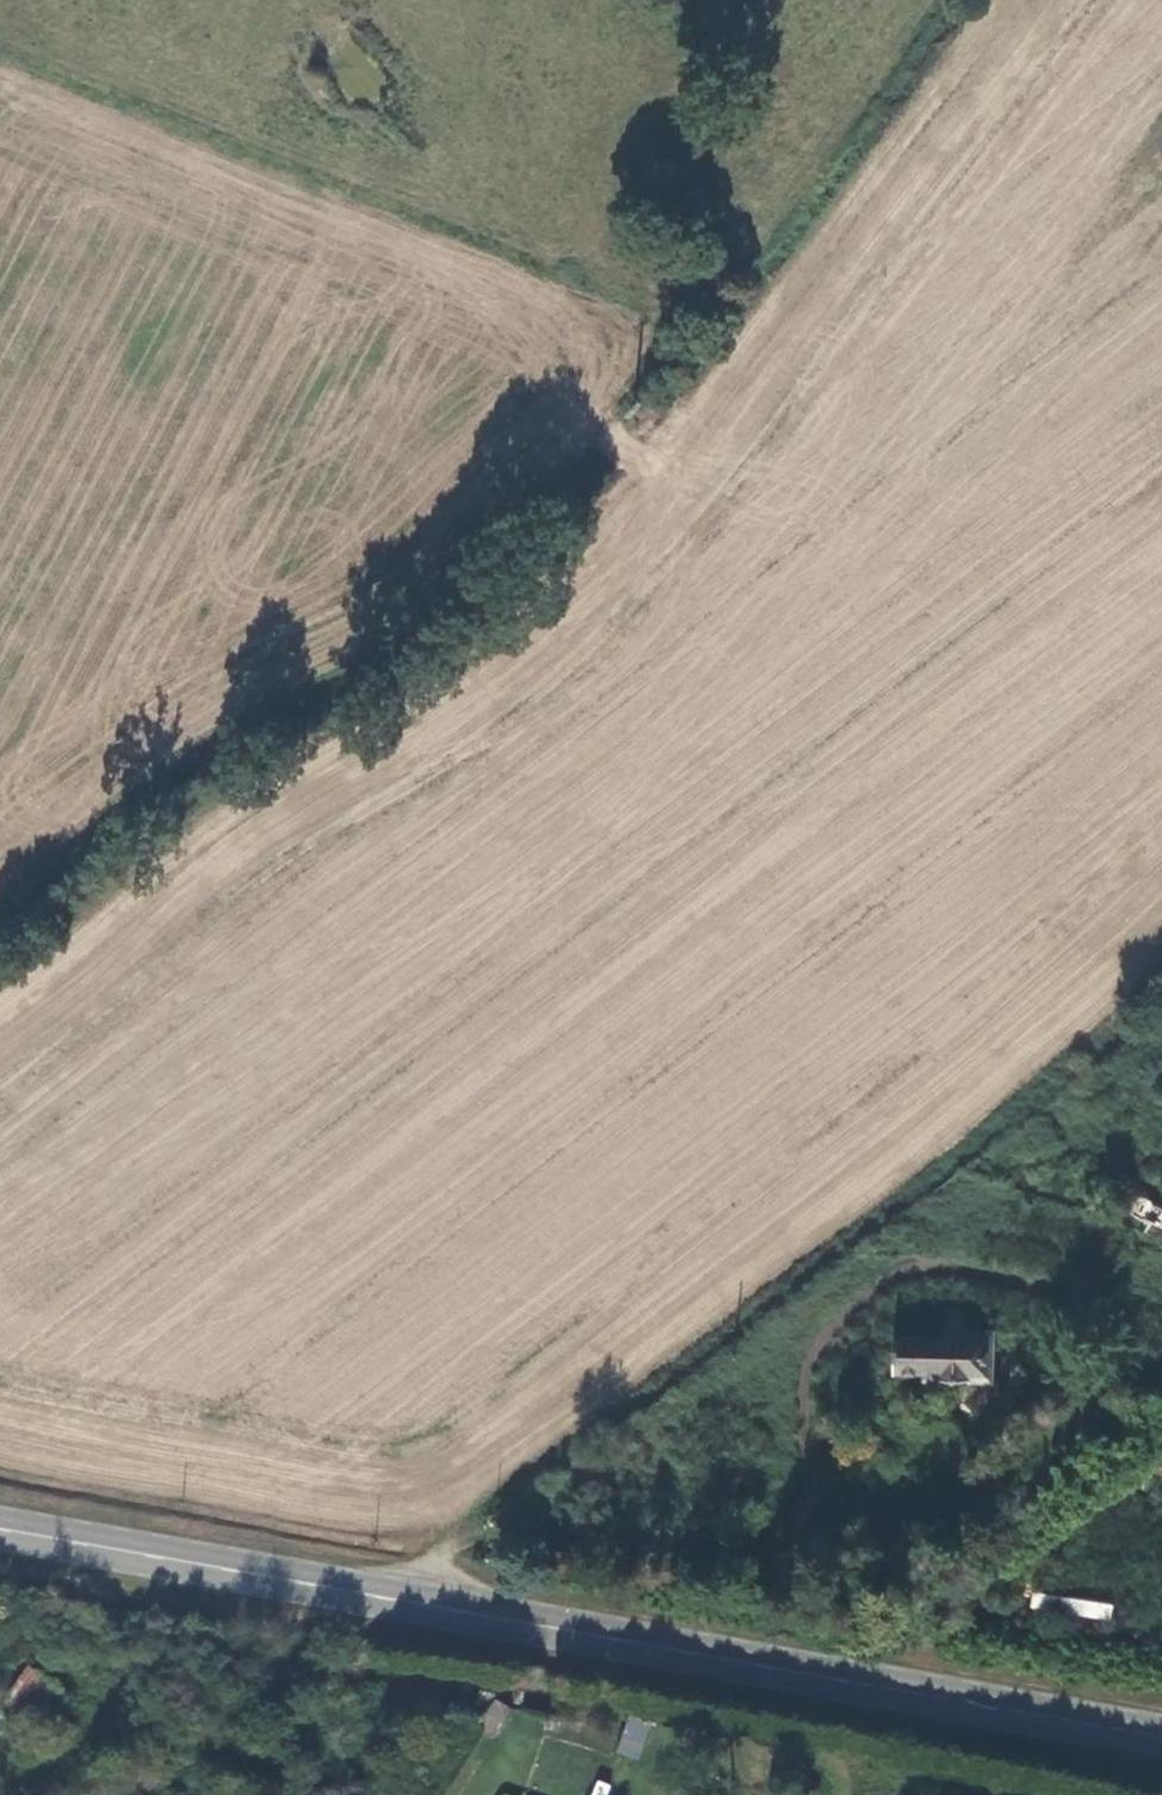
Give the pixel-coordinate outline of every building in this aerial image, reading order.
[(1129,1219),(1161,1227),(1161,1208),(1134,1201),(1129,1219)] [(950,1336),(899,1336),(899,1371),(948,1370),(948,1379),(994,1379),(995,1330),(950,1329),(950,1336)] [(1112,1624),(1114,1601),(1040,1595),(1038,1617),(1112,1624)] [(58,1690),(30,1671),(0,1710),(27,1730),(58,1690)] [(624,1717),(618,1755),(642,1758),(647,1721),(624,1717)]
